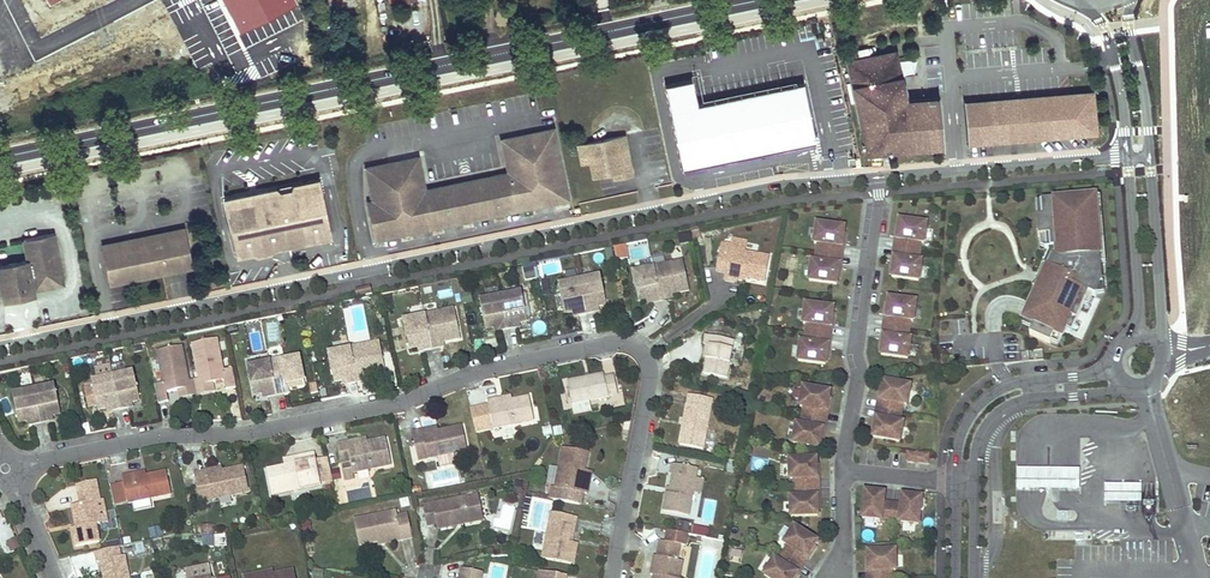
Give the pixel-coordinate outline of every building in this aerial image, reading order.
[(295,0),(222,0),(240,35),(298,6),(295,0)] [(928,101),(907,103),(896,54),(852,63),(872,152),(947,148),(944,111),(939,110),(938,100),(928,101)] [(815,138),(802,80),(697,103),(692,79),(666,83),(681,165),(815,138)] [(967,107),(970,144),(1097,134),(1094,96),(1070,98),(967,107)] [(569,199),(554,128),(501,139),(508,172),(425,190),(418,156),(366,167),(373,200),(367,202),(374,239),(553,203),(569,199)] [(631,169),(624,136),(586,143),(589,154),(580,156),(582,163),(590,161),(593,177),(614,172),(631,169)] [(589,154),(586,143),(578,145),(580,156),(589,154)] [(632,175),(631,169),(614,172),(615,178),(632,175)] [(331,236),(320,180),(295,185),(295,189),(278,192),(277,189),(226,200),(238,255),(257,252),(257,248),(268,245),(269,249),(288,245),(288,242),(306,238),(306,241),(331,236)] [(1096,198),(1041,202),(1043,218),(1037,219),(1038,238),(1040,238),(1050,237),(1051,249),(1056,249),(1057,257),(1052,258),(1045,272),(1051,275),(1044,291),(1038,288),(1037,290),(1024,320),(1026,320),(1035,324),(1033,330),(1030,336),(1050,345),(1051,342),(1055,335),(1062,338),(1065,330),(1070,318),(1077,321),(1084,305),(1089,294),(1092,296),(1097,286),(1102,285),(1101,265),(1099,241),(1098,241),(1097,221),(1098,221),(1096,198)] [(1099,241),(1101,265),(1106,265),(1100,198),(1096,198),(1098,221),(1097,221),(1098,241),(1099,241)] [(923,243),(926,224),(899,220),(897,239),(900,240),(899,249),(919,252),(920,242),(923,243)] [(841,247),(844,228),(817,224),(814,243),(818,244),(817,253),(836,255),(838,246),(841,247)] [(106,245),(107,250),(183,234),(182,230),(106,245)] [(2,292),(8,294),(14,295),(23,293),(28,290),(32,285),(33,291),(64,285),(53,234),(23,240),(27,260),(0,266),(0,298),(3,297),(2,292)] [(112,272),(114,283),(190,267),(183,234),(107,250),(109,260),(107,260),(109,273),(112,272)] [(692,245),(691,237),(684,238),(685,246),(692,245)] [(1050,237),(1040,238),(1040,247),(1045,250),(1048,250),(1051,249),(1050,237)] [(765,283),(770,257),(745,252),(747,242),(733,240),(732,245),(721,243),(716,272),(725,274),(725,275),(738,278),(765,283)] [(269,249),(268,245),(257,248),(257,252),(258,254),(269,252),(269,249)] [(624,245),(614,246),(616,257),(626,256),(624,245)] [(918,280),(921,261),(917,261),(919,252),(899,249),(898,258),(894,258),(892,277),(918,280)] [(1051,249),(1048,250),(1049,253),(1033,288),(1037,290),(1038,288),(1044,291),(1051,275),(1045,272),(1052,258),(1057,257),(1056,249),(1051,249)] [(836,284),(839,265),(835,265),(836,255),(817,253),(815,262),(812,261),(809,280),(836,284)] [(660,300),(654,267),(652,260),(639,263),(641,271),(633,273),(639,301),(647,299),(651,298),(652,302),(660,300)] [(689,291),(683,261),(654,267),(660,300),(669,299),(668,295),(673,294),(689,291)] [(533,264),(523,266),(525,279),(535,277),(533,264)] [(737,283),(738,278),(725,275),(724,281),(737,283)] [(606,305),(601,276),(580,281),(586,313),(595,311),(594,307),(598,306),(606,305)] [(548,279),(541,281),(543,290),(550,288),(548,279)] [(586,313),(580,281),(559,286),(565,314),(572,312),(577,311),(578,315),(586,313)] [(3,297),(4,303),(35,297),(33,291),(32,285),(28,290),(23,293),(14,295),(8,294),(2,292),(3,297)] [(355,289),(357,297),(372,293),(371,286),(355,289)] [(528,321),(522,292),(501,297),(508,329),(516,327),(516,323),(520,322),(528,321)] [(472,302),(470,293),(462,295),(464,303),(472,302)] [(1092,296),(1089,294),(1084,305),(1087,307),(1092,296)] [(390,295),(382,297),(384,307),(392,305),(390,295)] [(380,305),(378,297),(372,298),(373,306),(380,305)] [(508,329),(501,297),(480,301),(486,330),(494,328),(498,327),(499,331),(508,329)] [(912,321),(915,302),(889,298),(886,317),(890,318),(888,327),(908,330),(909,321),(912,321)] [(830,327),(833,308),(806,304),(803,323),(807,324),(806,333),(825,336),(827,326),(830,327)] [(461,338),(454,309),(425,315),(425,317),(432,348),(440,347),(440,343),(444,342),(461,338)] [(432,348),(425,317),(404,321),(410,349),(418,347),(422,346),(423,350),(432,348)] [(1077,321),(1070,318),(1065,330),(1072,332),(1077,321)] [(1035,324),(1026,320),(1023,326),(1033,330),(1035,324)] [(907,358),(910,340),(907,339),(908,330),(888,327),(887,336),(883,336),(881,355),(907,358)] [(825,364),(828,345),(824,345),(825,336),(806,333),(804,342),(801,342),(798,360),(825,364)] [(731,362),(735,341),(706,335),(704,345),(705,345),(709,346),(707,359),(704,374),(728,378),(731,362)] [(1062,338),(1055,335),(1051,342),(1058,346),(1062,338)] [(223,370),(217,340),(192,344),(200,379),(201,386),(214,383),(224,381),(226,390),(236,388),(232,369),(223,370)] [(740,364),(744,343),(735,341),(731,362),(740,364)] [(386,372),(379,342),(350,348),(350,350),(357,381),(365,380),(365,376),(369,375),(386,372)] [(182,347),(157,352),(163,382),(154,384),(158,404),(168,402),(166,393),(177,390),(190,388),(188,381),(182,347)] [(357,381),(350,350),(330,353),(335,382),(343,380),(347,379),(348,383),(357,381)] [(305,384),(298,354),(269,360),(269,362),(276,394),(285,392),(284,388),(288,387),(305,384)] [(70,371),(67,362),(62,364),(65,373),(70,371)] [(276,394),(269,362),(249,366),(254,394),(262,392),(266,391),(267,395),(276,394)] [(113,376),(110,366),(96,369),(99,380),(92,381),(93,384),(83,386),(89,408),(98,406),(98,409),(106,408),(110,407),(112,411),(120,409),(113,376)] [(140,400),(134,371),(113,376),(120,409),(129,406),(128,402),(132,401),(140,400)] [(618,395),(614,375),(604,378),(604,375),(567,382),(574,415),(592,411),(590,401),(618,395)] [(215,392),(214,383),(201,386),(200,379),(194,380),(197,396),(215,392)] [(190,388),(177,390),(179,399),(197,396),(194,380),(188,381),(190,388)] [(908,405),(911,387),(884,382),(880,400),(884,401),(882,410),(902,414),(904,404),(908,405)] [(318,391),(316,383),(309,384),(311,393),(318,391)] [(61,414),(55,385),(34,390),(41,422),(49,420),(49,416),(53,415),(61,414)] [(826,411),(830,393),(803,388),(799,406),(803,407),(801,416),(821,420),(823,411),(826,411)] [(41,422),(34,390),(13,394),(19,423),(27,421),(31,420),(32,424),(41,422)] [(703,449),(713,399),(689,395),(680,445),(703,449)] [(534,421),(529,397),(512,400),(499,403),(498,399),(487,401),(488,403),(473,406),(478,433),(534,421)] [(900,442),(904,423),(900,423),(902,414),(882,410),(880,419),(877,419),(874,437),(900,442)] [(820,448),(823,429),(820,429),(821,420),(801,416),(800,425),(796,425),(793,443),(820,448)] [(629,436),(632,421),(625,422),(623,435),(629,436)] [(553,434),(551,426),(542,428),(544,437),(553,434)] [(468,451),(462,427),(438,432),(423,435),(422,430),(412,433),(419,461),(468,451)] [(391,465),(386,439),(367,443),(348,447),(348,443),(337,445),(341,463),(344,463),(346,470),(352,469),(352,473),(391,465)] [(583,484),(585,471),(588,453),(563,449),(555,488),(552,487),(550,499),(568,503),(571,491),(582,493),(588,494),(589,486),(583,484)] [(322,485),(315,453),(297,457),(298,461),(286,463),(286,466),(267,470),(273,496),(322,485)] [(927,464),(929,455),(908,453),(907,461),(927,464)] [(817,479),(816,459),(789,461),(790,480),(793,479),(794,488),(814,487),(814,479),(817,479)] [(689,516),(694,492),(696,478),(698,469),(673,464),(671,474),(674,475),(670,494),(667,493),(663,511),(689,516)] [(550,466),(547,483),(554,484),(557,467),(550,466)] [(249,492),(244,467),(222,471),(208,474),(207,471),(194,473),(198,491),(210,488),(212,500),(249,492)] [(341,479),(340,469),(332,471),(334,480),(341,479)] [(354,479),(352,473),(352,469),(346,470),(343,471),(345,481),(354,479)] [(1080,492),(1080,471),(1017,470),(1017,491),(1080,492)] [(589,486),(592,473),(585,471),(583,484),(589,486)] [(146,476),(135,478),(134,474),(122,477),(123,483),(128,503),(171,494),(167,472),(146,476)] [(700,493),(703,479),(696,478),(694,492),(700,493)] [(98,490),(96,481),(77,485),(79,494),(98,490)] [(521,494),(524,482),(516,481),(514,493),(521,494)] [(128,503),(123,483),(110,486),(114,506),(128,503)] [(422,493),(421,486),(411,488),(413,495),(422,493)] [(818,516),(818,497),(814,497),(814,487),(794,488),(794,498),(790,498),(791,517),(818,516)] [(212,500),(210,488),(198,491),(200,503),(212,500)] [(1141,501),(1141,489),(1105,489),(1105,500),(1141,501)] [(103,523),(99,501),(100,501),(98,490),(79,494),(81,504),(72,506),(75,523),(78,523),(79,527),(76,528),(72,529),(76,547),(100,542),(96,524),(103,523)] [(580,505),(582,493),(571,491),(568,503),(580,505)] [(890,523),(893,503),(884,503),(885,494),(865,492),(862,518),(882,520),(881,522),(890,523)] [(47,498),(50,510),(72,506),(69,493),(47,498)] [(472,523),(481,509),(478,495),(424,506),(428,526),(438,524),(439,529),(457,526),(456,523),(460,522),(461,525),(472,523)] [(918,524),(922,498),(903,496),(902,505),(893,503),(890,523),(900,524),(900,522),(918,524)] [(108,522),(103,500),(100,501),(99,501),(103,523),(108,522)] [(484,520),(481,509),(472,523),(484,520)] [(412,538),(407,514),(397,517),(396,512),(355,520),(360,546),(379,542),(378,539),(400,534),(402,540),(412,538)] [(1068,520),(1069,512),(1057,512),(1057,520),(1068,520)] [(569,542),(571,527),(575,528),(577,517),(551,513),(543,559),(574,564),(577,544),(572,543),(569,542)] [(706,527),(695,525),(694,532),(706,534),(706,527)] [(163,536),(161,526),(149,529),(152,539),(163,536)] [(214,535),(213,526),(201,526),(201,535),(214,535)] [(807,558),(817,542),(794,527),(784,543),(787,545),(782,553),(799,564),(804,556),(807,558)] [(292,536),(290,528),(282,529),(284,538),(292,536)] [(678,560),(681,545),(686,546),(688,535),(668,531),(666,542),(660,541),(657,556),(655,556),(651,575),(654,575),(654,577),(680,577),(681,570),(676,568),(678,560)] [(379,545),(402,540),(400,534),(378,539),(379,542),(379,545)] [(22,547),(17,537),(7,541),(11,551),(22,547)] [(213,547),(213,538),(204,538),(205,547),(213,547)] [(117,548),(115,541),(108,543),(110,549),(117,548)] [(125,556),(121,557),(119,547),(117,548),(110,549),(95,552),(97,562),(101,561),(104,577),(129,577),(125,556)] [(893,571),(897,571),(896,552),(868,553),(869,571),(873,571),(873,577),(893,577),(893,571)] [(797,573),(794,572),(799,564),(782,553),(777,561),(774,559),(764,575),(768,577),(794,577),(797,573)] [(211,574),(208,562),(185,567),(188,577),(190,577),(211,574)] [(482,573),(461,568),(460,577),(481,577),(482,573)] [(322,571),(313,570),(312,577),(321,577),(322,571)]
